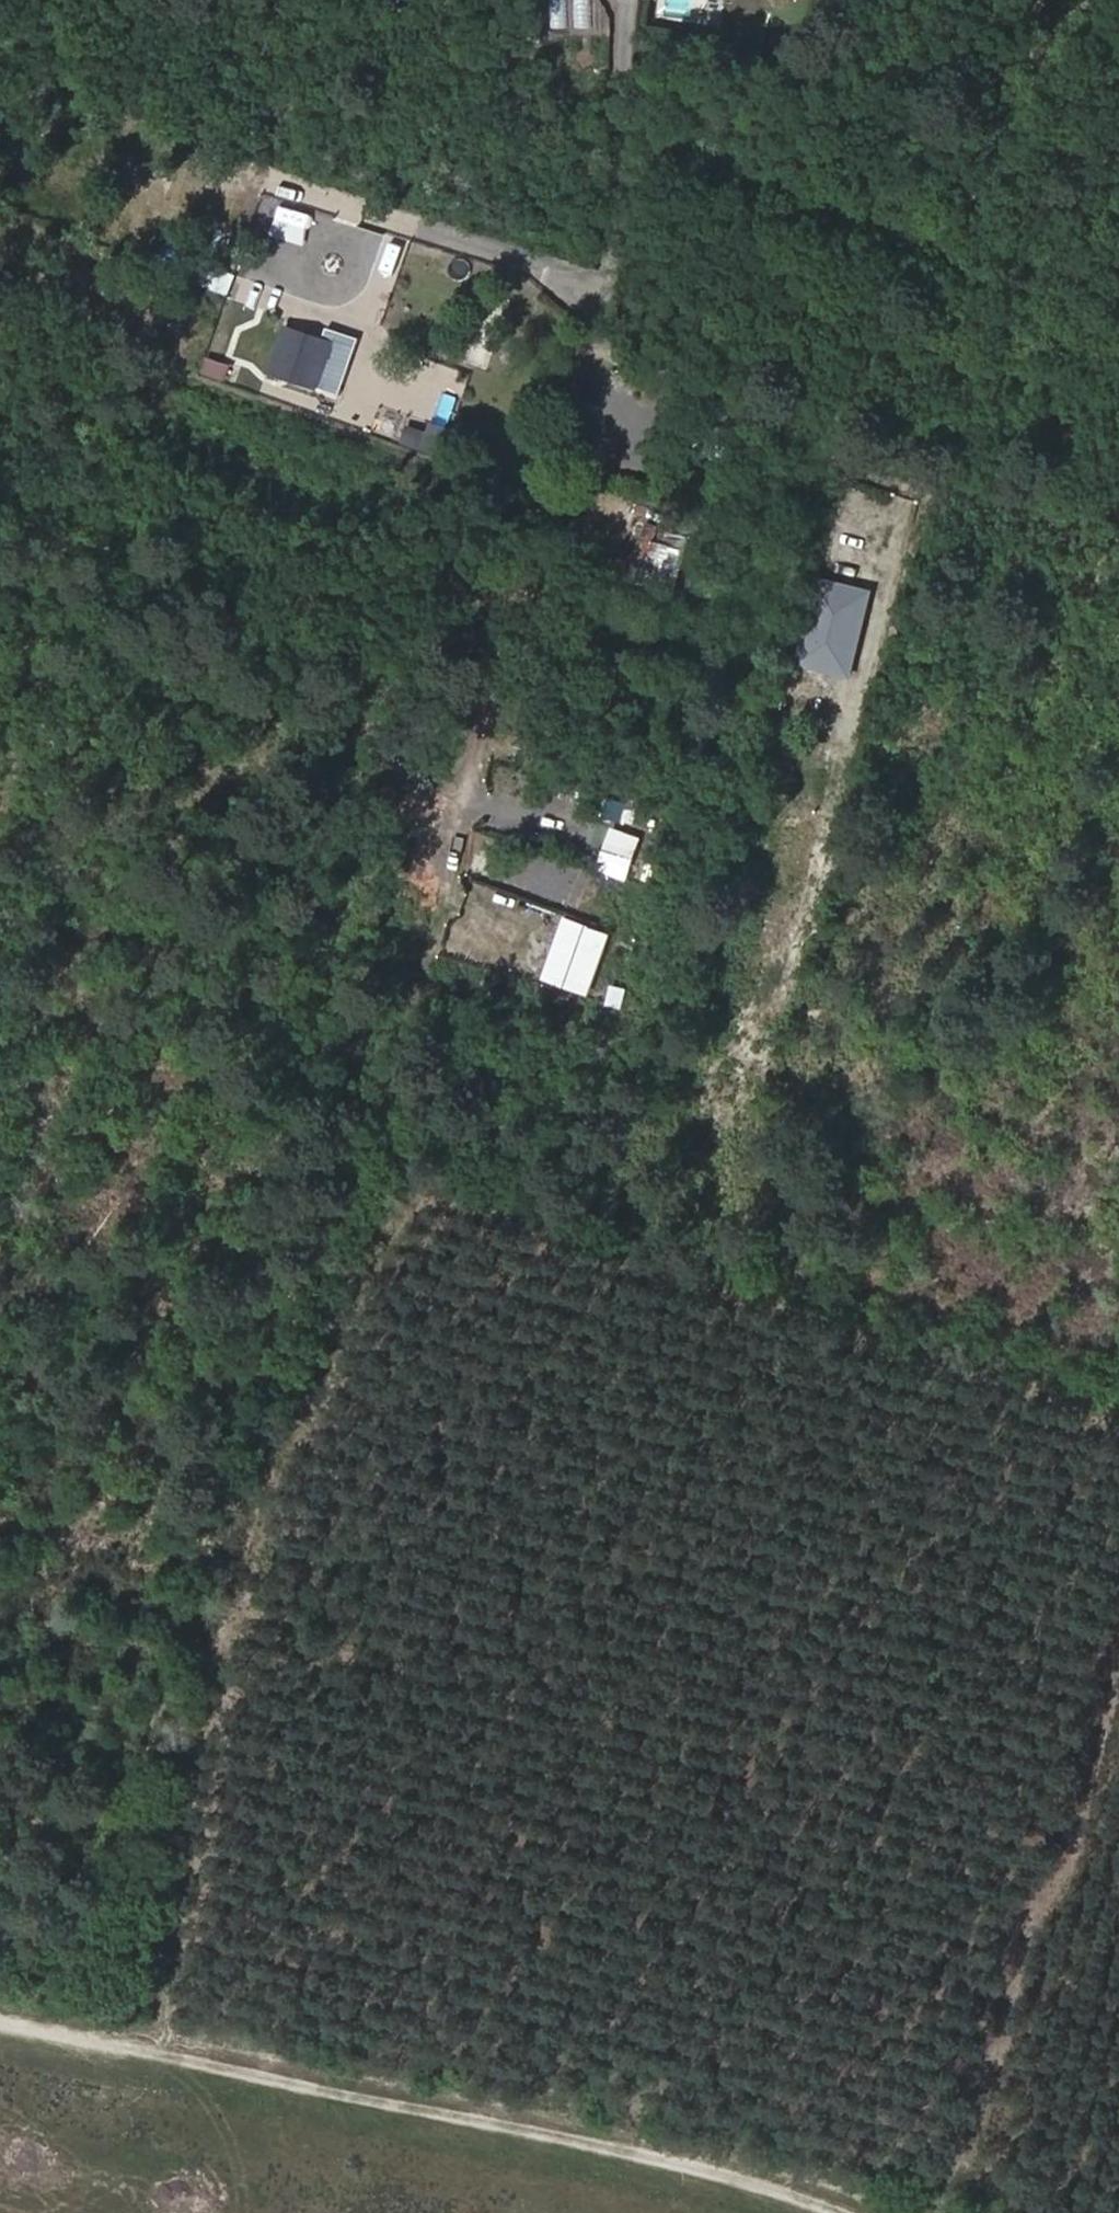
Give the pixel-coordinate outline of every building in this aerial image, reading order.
[(317,387),(333,342),(288,327),(273,371),(317,387)] [(631,578),(648,523),(637,520),(620,575),(631,578)] [(673,592),(690,536),(648,523),(631,578),(673,592)] [(852,620),(858,595),(825,587),(818,613),(852,620)] [(830,712),(840,672),(803,662),(794,697),(813,702),(812,707),(830,712)] [(610,857),(563,839),(559,849),(606,867),(610,857)] [(593,899),(606,867),(559,849),(546,881),(593,899)]
